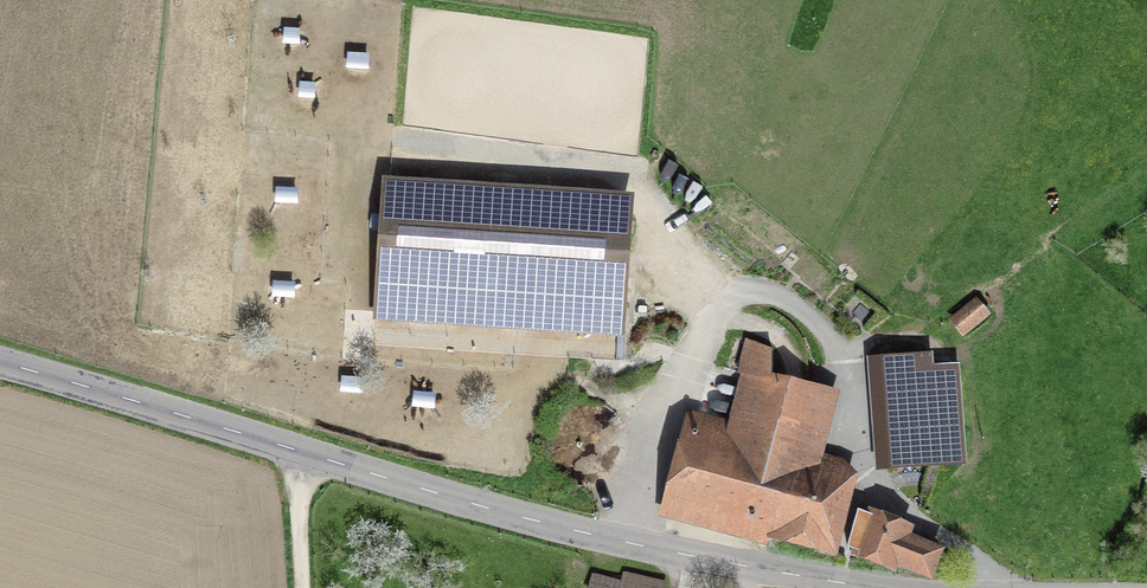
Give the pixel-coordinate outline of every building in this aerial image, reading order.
[(375,320),(625,337),(634,196),(385,179),(375,320)] [(719,226),(726,216),(720,212),(713,223),(719,226)] [(962,338),(991,316),(977,298),(948,320),(962,338)] [(688,412),(659,518),(767,547),(769,542),(837,560),(862,466),(825,456),(840,396),(772,378),(772,351),(749,340),(726,422),(688,412)] [(868,358),(877,473),(938,469),(939,479),(963,478),(962,467),(967,466),(959,366),(934,368),(932,353),(868,358)] [(925,509),(938,515),(944,502),(931,496),(925,509)] [(850,559),(895,577),(898,571),(931,585),(945,550),(912,537),(915,529),(869,511),(850,559)] [(667,582),(625,571),(622,582),(594,574),(590,587),(665,587),(667,582)]
